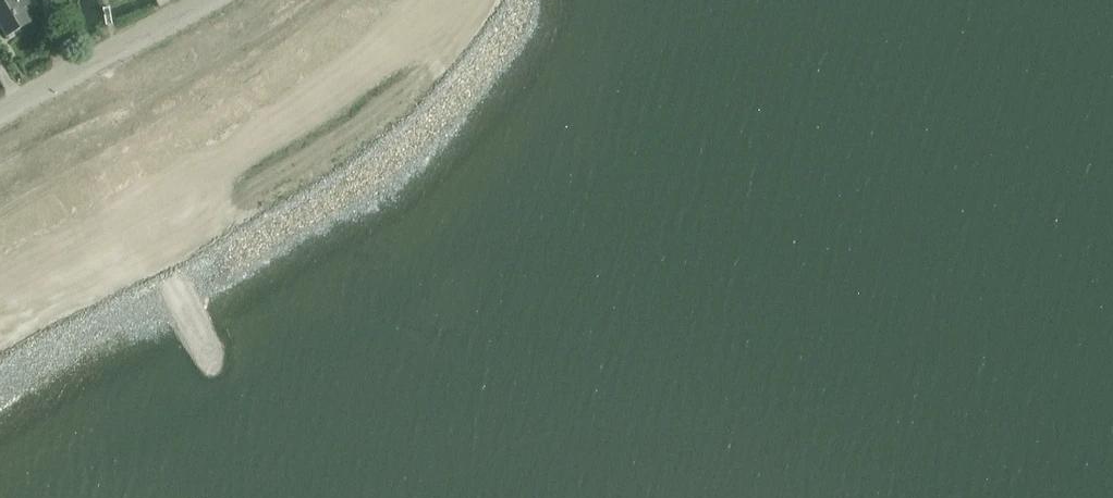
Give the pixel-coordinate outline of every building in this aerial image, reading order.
[(31,24),(25,15),(38,7),(34,0),(0,0),(0,28),(6,38),(31,24)]
